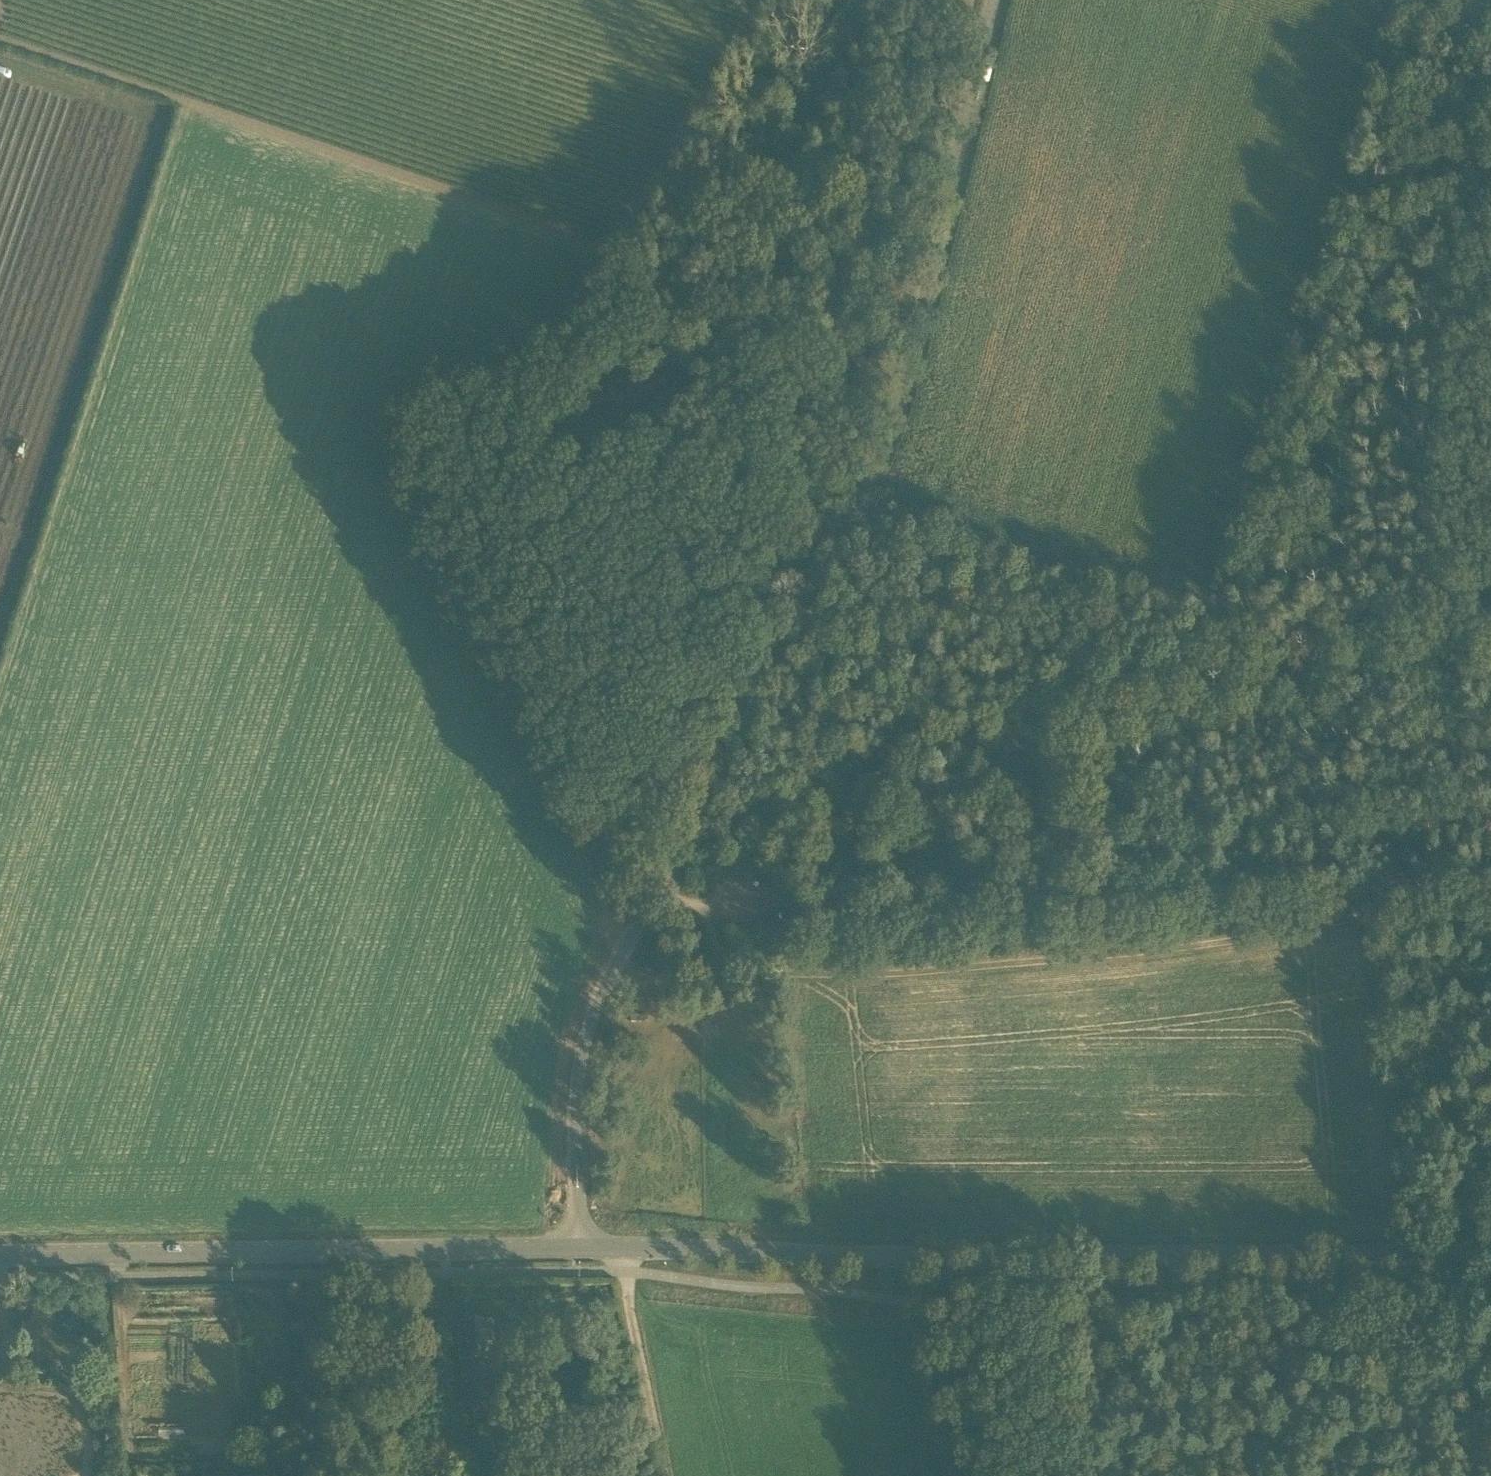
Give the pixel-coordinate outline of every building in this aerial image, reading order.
[(415,1465),(390,1473),(391,1475),(418,1475),(415,1465)]
